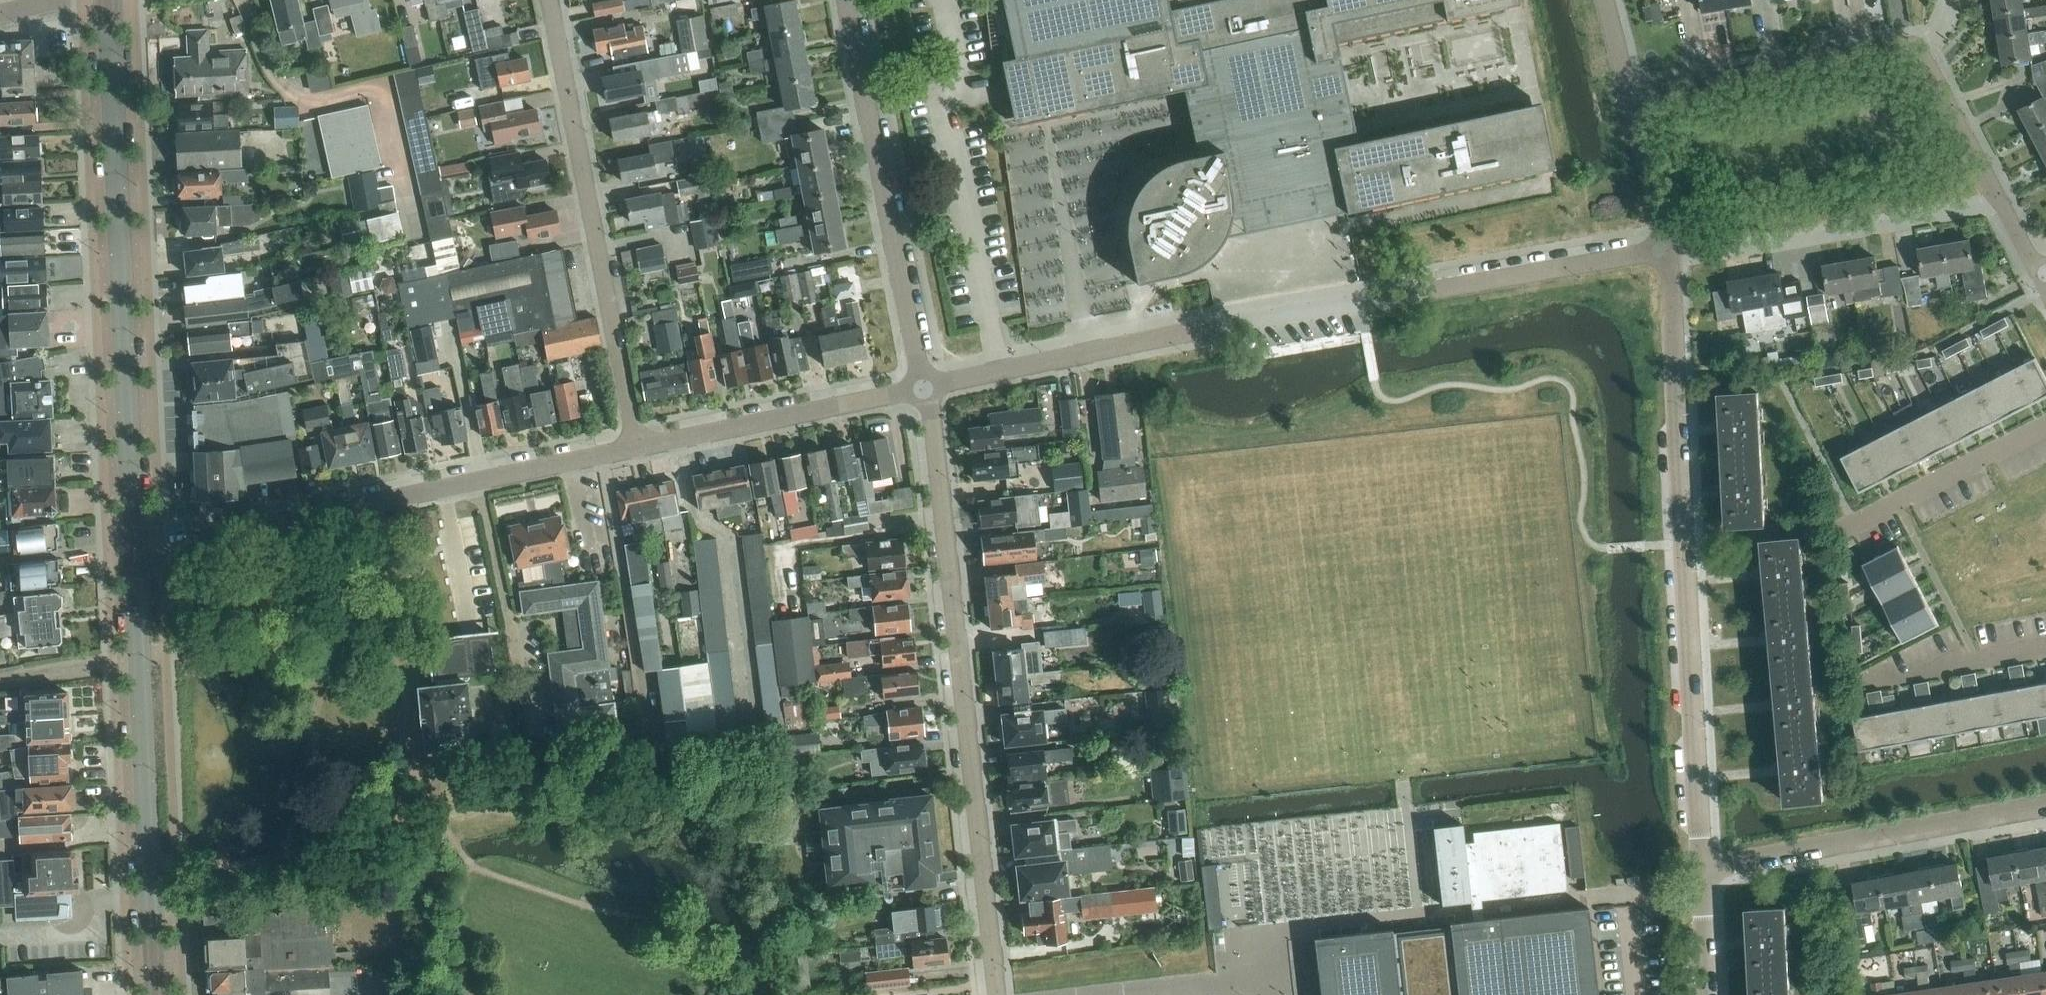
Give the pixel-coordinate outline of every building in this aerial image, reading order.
[(279,28),(278,28),(282,44),(305,38),(308,49),(322,45),(321,41),(319,34),(315,20),(302,23),(296,0),(272,0),(279,28)] [(332,8),(334,15),(351,11),(357,35),(380,29),(375,8),(370,9),(368,0),(330,0),(332,8)] [(435,0),(425,0),(426,4),(430,21),(439,18),(435,0)] [(462,0),(435,0),(439,18),(449,16),(447,9),(463,5),(462,0)] [(623,0),(608,0),(592,3),(595,16),(625,10),(623,0)] [(625,10),(652,4),(651,0),(623,0),(625,10)] [(770,31),(801,25),(799,12),(796,13),(793,0),(790,0),(765,5),(765,6),(751,9),(753,19),(767,16),(770,31)] [(1505,6),(1519,3),(1518,0),(1002,0),(1028,122),(1208,84),(1212,103),(1204,105),(1210,132),(1217,131),(1221,150),(1181,159),(1175,160),(1169,163),(1163,165),(1158,169),(1150,175),(1146,179),(1144,181),(1142,184),(1138,189),(1137,191),(1134,196),(1132,200),(1131,202),(1129,208),(1128,214),(1127,218),(1127,224),(1126,226),(1126,230),(1126,232),(1127,236),(1127,238),(1128,242),(1136,282),(1176,274),(1180,273),(1186,271),(1191,269),(1197,266),(1202,262),(1204,261),(1210,256),(1212,254),(1215,250),(1218,247),(1220,243),(1223,239),(1225,235),(1227,231),(1229,227),(1230,222),(1231,216),(1251,211),(1253,219),(1280,213),(1279,206),(1342,192),(1346,212),(1554,168),(1540,102),(1333,146),(1325,108),(1332,106),(1327,79),(1319,80),(1315,61),(1339,56),(1336,42),(1505,6)] [(1704,11),(1728,7),(1727,0),(1702,0),(1704,11)] [(2021,0),(1993,0),(1995,13),(2022,8),(2021,0)] [(313,8),(315,20),(319,34),(331,31),(333,31),(327,4),(313,8)] [(2026,32),(2024,18),(2045,14),(2045,4),(2022,8),(1995,13),(1999,38),(2027,33),(2026,32)] [(1654,21),(1651,7),(1644,9),(1646,22),(1654,21)] [(487,48),(483,29),(478,8),(464,12),(473,51),(487,48)] [(246,30),(241,14),(239,15),(238,11),(231,14),(233,17),(230,18),(236,33),(246,30)] [(677,20),(683,51),(709,46),(703,15),(677,20)] [(623,25),(623,23),(592,29),(597,52),(610,49),(612,58),(647,51),(642,25),(632,27),(631,23),(623,25)] [(422,60),(413,24),(400,27),(401,31),(403,39),(410,64),(422,60)] [(520,43),(517,31),(503,34),(501,25),(483,29),(487,48),(488,48),(488,51),(520,43)] [(804,38),(801,25),(770,31),(775,57),(803,51),(801,38),(804,38)] [(199,99),(249,97),(246,49),(209,51),(208,29),(187,30),(188,56),(174,57),(176,96),(199,95),(199,99)] [(2029,44),(2045,41),(2045,36),(2045,29),(2026,32),(2027,33),(1999,38),(2004,64),(2031,59),(2029,44)] [(333,39),(331,31),(319,34),(321,41),(321,42),(333,39)] [(1,64),(1,63),(34,61),(32,39),(0,41),(0,64),(1,64)] [(746,51),(748,62),(764,59),(762,48),(746,51)] [(638,70),(602,78),(606,99),(644,92),(642,83),(655,80),(655,78),(690,71),(690,69),(699,67),(695,50),(648,59),(636,62),(638,70)] [(806,64),(803,51),(775,57),(764,59),(748,62),(750,73),(765,70),(766,70),(777,68),(780,82),(811,76),(809,63),(806,64)] [(529,79),(525,58),(496,64),(498,72),(485,74),(487,83),(499,80),(500,84),(529,79)] [(2034,79),(2045,75),(2045,60),(2032,65),(2034,78),(2034,79)] [(34,61),(1,63),(1,64),(0,64),(0,82),(2,82),(2,95),(36,93),(34,61)] [(312,71),(315,88),(337,84),(334,67),(312,71)] [(417,79),(414,68),(393,73),(395,84),(417,79)] [(2034,79),(2044,97),(2019,110),(2031,131),(2045,124),(2045,75),(2034,79)] [(814,89),(811,76),(780,82),(785,106),(756,112),(759,127),(794,121),(791,107),(814,103),(811,90),(814,89)] [(700,91),(717,88),(715,77),(698,80),(700,91)] [(419,90),(417,79),(395,84),(398,95),(419,90)] [(720,94),(727,93),(725,79),(717,81),(720,94)] [(422,101),(419,90),(398,95),(400,106),(422,101)] [(455,94),(451,95),(454,110),(458,108),(465,107),(462,93),(455,94)] [(691,111),(687,93),(676,95),(676,97),(678,109),(679,113),(691,111)] [(660,113),(678,109),(676,95),(655,99),(657,109),(610,119),(614,140),(650,133),(648,123),(661,121),(660,113)] [(233,99),(212,101),(212,103),(179,105),(180,114),(177,114),(178,128),(180,127),(180,129),(214,127),(213,110),(219,110),(219,111),(234,110),(233,99)] [(37,122),(36,101),(0,103),(0,124),(37,122)] [(424,112),(422,101),(400,106),(403,117),(424,112)] [(540,131),(535,109),(506,114),(503,101),(479,105),(484,131),(492,129),(494,144),(503,143),(503,138),(540,131)] [(299,127),(298,106),(274,106),(275,128),(299,127)] [(368,107),(355,110),(360,133),(373,130),(368,107)] [(477,124),(473,108),(457,112),(460,128),(477,124)] [(360,133),(355,110),(343,112),(349,136),(360,133)] [(349,136),(343,112),(332,115),(337,138),(349,136)] [(427,123),(424,112),(403,117),(405,128),(427,123)] [(337,138),(332,115),(319,118),(324,141),(337,138)] [(823,128),(796,134),(794,121),(759,127),(762,142),(792,136),(797,164),(828,158),(823,128)] [(429,134),(427,123),(405,128),(408,139),(429,134)] [(2031,131),(2042,153),(2045,151),(2045,124),(2031,131)] [(283,138),(299,138),(299,129),(282,129),(283,138)] [(373,130),(360,133),(349,136),(351,147),(376,142),(373,130)] [(180,167),(240,164),(238,131),(178,134),(180,167)] [(39,156),(38,134),(0,136),(0,158),(39,156)] [(432,145),(429,134),(408,139),(410,150),(432,145)] [(691,148),(705,145),(703,134),(688,137),(691,148)] [(351,147),(349,136),(337,138),(324,141),(327,153),(351,147)] [(648,144),(650,153),(619,159),(623,181),(656,175),(653,163),(675,159),(671,139),(648,144)] [(378,154),(376,142),(351,147),(354,159),(378,154)] [(434,156),(432,145),(410,150),(413,161),(434,156)] [(354,159),(351,147),(327,153),(330,165),(354,159)] [(493,175),(490,179),(495,203),(524,197),(522,187),(550,181),(545,159),(522,163),(520,151),(490,157),(493,175)] [(382,167),(378,154),(354,159),(357,173),(382,167)] [(437,167),(434,156),(413,161),(415,172),(437,167)] [(834,187),(828,158),(797,164),(803,193),(834,187)] [(40,180),(39,159),(2,161),(3,173),(0,174),(0,183),(40,180)] [(357,173),(354,159),(330,165),(333,178),(348,175),(353,174),(357,173)] [(439,178),(437,167),(415,172),(418,183),(439,178)] [(247,168),(180,171),(181,197),(219,195),(218,175),(226,175),(226,181),(247,180),(247,168)] [(396,199),(393,185),(379,187),(376,170),(353,174),(348,175),(354,211),(378,207),(378,210),(396,206),(395,200),(396,199)] [(705,191),(702,176),(677,180),(679,196),(705,191)] [(442,189),(439,178),(418,183),(421,194),(442,189)] [(40,180),(0,183),(0,192),(4,192),(5,203),(42,201),(40,180)] [(793,197),(791,186),(773,189),(775,200),(793,197)] [(840,216),(834,187),(803,193),(809,222),(840,216)] [(673,191),(659,194),(659,193),(627,200),(631,222),(644,219),(646,229),(666,225),(666,224),(680,222),(673,191)] [(422,198),(424,209),(446,204),(443,193),(422,198)] [(222,195),(223,204),(244,203),(243,194),(222,195)] [(251,219),(251,204),(184,207),(185,234),(216,233),(216,225),(232,225),(231,220),(251,219)] [(448,215),(446,204),(424,209),(426,219),(448,215)] [(556,210),(527,216),(524,204),(490,211),(496,238),(528,232),(530,239),(560,232),(556,210)] [(404,235),(399,210),(397,210),(396,206),(378,210),(379,216),(359,220),(363,244),(391,238),(393,238),(403,236),(403,235),(404,235)] [(43,229),(42,207),(4,210),(5,221),(0,221),(0,231),(43,229)] [(451,225),(448,215),(426,219),(429,230),(451,225)] [(798,225),(796,215),(779,218),(781,228),(798,225)] [(845,246),(840,216),(809,222),(814,252),(845,246)] [(359,235),(355,217),(339,221),(343,239),(359,235)] [(716,231),(713,217),(690,221),(693,235),(716,231)] [(453,236),(451,225),(429,230),(431,241),(453,236)] [(800,234),(798,225),(781,228),(783,238),(800,234)] [(1,243),(2,255),(44,252),(43,230),(1,232),(0,232),(0,243),(1,243)] [(719,244),(716,231),(693,235),(696,249),(719,244)] [(230,254),(243,252),(261,248),(259,235),(220,243),(221,245),(202,247),(202,248),(185,250),(188,274),(203,273),(202,272),(224,270),(222,250),(230,250),(230,254)] [(519,256),(516,239),(490,244),(493,260),(519,256)] [(1985,287),(1981,262),(1980,249),(1972,250),(1970,239),(1944,244),(1949,272),(1964,269),(1966,289),(1985,287)] [(646,270),(673,265),(668,241),(641,245),(646,270)] [(1949,272),(1944,244),(1919,248),(1924,276),(1937,274),(1940,287),(1951,285),(1949,272)] [(447,273),(446,273),(454,313),(507,301),(511,325),(513,333),(541,327),(543,340),(547,359),(602,348),(596,316),(577,320),(563,247),(520,257),(447,273)] [(459,262),(467,267),(472,259),(464,254),(459,262)] [(45,279),(44,256),(1,258),(0,258),(0,268),(2,268),(2,281),(45,279)] [(1885,268),(1877,269),(1875,256),(1849,260),(1854,288),(1857,301),(1872,298),(1872,296),(1881,295),(1881,297),(1903,293),(1898,265),(1885,267),(1885,268)] [(770,258),(761,259),(731,266),(734,280),(773,272),(770,258)] [(699,280),(695,260),(675,264),(679,284),(699,280)] [(1854,288),(1849,260),(1824,265),(1824,266),(1815,267),(1818,286),(1828,290),(1829,293),(1844,290),(1846,303),(1857,301),(1854,288)] [(373,288),(369,265),(349,269),(354,292),(373,288)] [(354,292),(349,269),(348,269),(348,270),(329,274),(334,298),(350,294),(350,295),(354,294),(353,294),(353,292),(354,292)] [(817,301),(810,269),(798,271),(804,304),(817,301)] [(187,301),(244,295),(242,272),(210,275),(210,278),(206,279),(207,280),(185,282),(187,301)] [(802,299),(797,272),(780,275),(786,302),(802,299)] [(455,316),(454,313),(446,273),(398,283),(408,327),(455,316)] [(1780,273),(1755,277),(1759,305),(1760,305),(1764,329),(1787,325),(1786,316),(1806,312),(1801,282),(1782,285),(1780,273)] [(1921,285),(1920,274),(1902,277),(1905,288),(1908,306),(1923,303),(1921,285)] [(396,283),(391,276),(382,278),(379,286),(385,293),(393,291),(396,283)] [(1759,305),(1755,277),(1729,282),(1730,289),(1715,292),(1721,323),(1722,323),(1721,319),(1736,316),(1735,309),(1744,308),(1749,332),(1764,329),(1760,305),(1759,305)] [(841,296),(862,292),(859,279),(838,283),(841,296)] [(188,303),(181,304),(188,326),(227,321),(226,316),(250,314),(248,308),(273,300),(274,303),(302,297),(296,280),(268,286),(268,290),(251,297),(226,300),(188,303)] [(755,281),(730,286),(732,298),(757,293),(755,281)] [(47,306),(46,283),(4,285),(0,284),(0,309),(5,308),(47,306)] [(379,311),(375,289),(354,294),(350,295),(350,296),(338,298),(339,304),(340,304),(344,321),(378,314),(380,314),(379,311)] [(1830,321),(1824,292),(1807,295),(1812,324),(1830,321)] [(731,299),(721,301),(724,318),(735,316),(731,299)] [(867,357),(861,326),(856,300),(845,303),(848,316),(837,318),(838,325),(837,326),(838,331),(841,330),(847,361),(867,357)] [(511,325),(507,301),(454,313),(455,316),(459,332),(483,327),(484,331),(511,325)] [(838,325),(837,318),(834,305),(821,308),(824,325),(819,326),(820,335),(818,335),(824,365),(847,361),(841,330),(838,331),(837,326),(838,325)] [(49,345),(47,310),(9,312),(9,313),(0,315),(0,355),(18,354),(17,347),(49,345)] [(390,324),(386,325),(383,311),(379,311),(380,314),(378,314),(383,340),(392,338),(390,324)] [(715,355),(710,332),(707,316),(698,318),(701,334),(699,334),(702,348),(686,351),(694,392),(717,387),(711,356),(715,355)] [(748,381),(737,330),(735,316),(724,318),(721,319),(726,342),(718,343),(726,385),(748,381)] [(777,375),(799,370),(808,369),(801,336),(788,338),(787,335),(783,335),(779,316),(766,319),(777,375)] [(2005,317),(1993,323),(1997,331),(2009,325),(2005,317)] [(229,327),(189,331),(191,352),(231,348),(230,334),(252,331),(251,320),(228,322),(229,327)] [(683,347),(678,320),(653,324),(658,352),(683,347)] [(1997,331),(1993,323),(1981,330),(1985,338),(1997,331)] [(439,357),(431,325),(410,330),(417,362),(439,357)] [(484,331),(483,327),(459,332),(461,343),(485,337),(484,331)] [(543,340),(541,327),(513,333),(515,345),(543,340)] [(749,381),(773,376),(766,343),(752,346),(748,327),(739,329),(749,381)] [(1967,337),(1955,344),(1959,351),(1971,345),(1967,337)] [(190,370),(191,381),(244,376),(248,392),(314,377),(310,356),(311,356),(307,339),(275,342),(276,354),(232,359),(232,358),(192,362),(192,368),(190,370)] [(1959,351),(1955,344),(1942,350),(1947,358),(1959,351)] [(346,376),(361,372),(362,380),(366,401),(370,424),(371,424),(377,456),(400,451),(394,419),(390,397),(381,398),(372,349),(311,362),(314,377),(315,383),(335,378),(346,376)] [(406,395),(402,375),(406,374),(402,353),(396,349),(385,351),(396,405),(406,451),(428,447),(422,418),(424,417),(421,404),(409,395),(406,395)] [(11,388),(13,418),(28,417),(28,418),(53,416),(50,380),(42,380),(41,369),(46,368),(43,354),(0,362),(0,389),(11,388)] [(1902,355),(1894,357),(1897,371),(1906,369),(1902,355)] [(1897,371),(1894,357),(1886,359),(1889,373),(1897,371)] [(1917,359),(1919,368),(1933,365),(1931,357),(1917,359)] [(2036,357),(2016,367),(2034,402),(2045,396),(2045,377),(2036,357)] [(561,419),(580,415),(568,361),(555,363),(559,383),(553,384),(561,419)] [(531,425),(520,371),(518,363),(502,366),(505,384),(507,384),(510,397),(501,398),(508,430),(531,425)] [(646,399),(689,390),(683,363),(640,372),(646,399)] [(532,425),(556,420),(549,389),(539,391),(533,365),(521,367),(532,425)] [(1858,369),(1860,377),(1874,375),(1872,366),(1858,369)] [(2034,402),(2016,367),(1996,377),(2014,412),(2034,402)] [(482,435),(504,431),(491,371),(480,373),(486,402),(475,404),(482,435)] [(1842,372),(1828,374),(1830,383),(1843,380),(1842,372)] [(1830,383),(1828,374),(1815,377),(1816,386),(1830,383)] [(244,376),(191,381),(191,393),(194,394),(194,400),(235,396),(249,393),(248,392),(244,376)] [(351,402),(346,376),(335,378),(341,404),(351,402)] [(2014,412),(1996,377),(1978,387),(1995,422),(2014,412)] [(442,444),(467,439),(460,406),(445,410),(440,386),(423,389),(433,435),(440,434),(442,444)] [(1995,422),(1978,387),(1958,397),(1976,432),(1995,422)] [(291,439),(297,438),(287,391),(263,395),(263,396),(237,400),(194,404),(194,409),(192,409),(193,426),(195,426),(195,430),(193,430),(194,447),(196,447),(197,451),(195,451),(197,499),(237,497),(237,494),(247,493),(246,481),(296,474),(291,439)] [(1107,457),(1108,470),(1098,471),(1101,500),(1145,495),(1142,466),(1135,467),(1133,454),(1136,453),(1128,391),(1096,395),(1104,457),(1107,457)] [(1722,394),(1725,460),(1761,458),(1758,392),(1722,394)] [(1080,426),(1076,397),(1059,399),(1063,428),(1075,426),(1080,426)] [(1976,432),(1958,397),(1939,407),(1957,442),(1976,432)] [(354,416),(351,402),(341,404),(344,419),(342,420),(343,428),(344,428),(350,461),(358,460),(361,461),(369,459),(371,457),(373,456),(366,423),(353,426),(352,419),(354,416)] [(344,428),(343,428),(333,430),(331,419),(329,419),(326,404),(303,409),(307,430),(322,427),(330,465),(336,464),(339,465),(346,464),(348,462),(350,461),(344,428)] [(990,425),(968,427),(971,449),(1004,445),(1003,435),(1042,431),(1039,407),(989,413),(990,425)] [(1957,442),(1939,407),(1919,417),(1937,452),(1957,442)] [(1937,452),(1919,417),(1900,427),(1918,462),(1937,452)] [(48,421),(34,422),(34,419),(0,421),(0,447),(1,447),(0,440),(10,440),(11,450),(50,448),(50,445),(56,443),(50,421),(48,421)] [(1063,428),(1064,440),(1077,438),(1075,426),(1063,428)] [(1918,462),(1900,427),(1881,436),(1899,472),(1918,462)] [(1899,472),(1881,436),(1862,446),(1880,481),(1899,472)] [(864,456),(858,457),(866,496),(865,496),(869,514),(904,508),(901,496),(875,501),(871,479),(896,474),(892,453),(889,454),(886,437),(861,442),(864,456)] [(304,473),(323,469),(317,443),(298,447),(304,473)] [(866,496),(858,457),(854,458),(851,444),(831,448),(837,479),(851,477),(856,500),(866,498),(865,496),(866,496)] [(1025,461),(1039,460),(1037,445),(994,450),(994,451),(971,454),(974,479),(993,476),(996,478),(1018,476),(1016,459),(1021,459),(1025,461)] [(1879,482),(1861,447),(1842,457),(1860,492),(1879,482)] [(832,520),(842,518),(834,480),(831,480),(825,449),(805,453),(811,485),(824,482),(832,520)] [(55,453),(15,455),(15,457),(0,457),(0,487),(56,485),(55,453)] [(785,489),(782,490),(786,512),(796,510),(792,488),(805,486),(799,454),(779,458),(785,489)] [(1765,524),(1761,458),(1725,460),(1729,526),(1765,524)] [(771,493),(777,516),(787,514),(786,512),(782,490),(779,489),(773,459),(749,464),(756,496),(771,493)] [(1084,487),(1081,461),(1051,465),(1054,490),(1084,487)] [(745,464),(719,470),(693,475),(700,509),(720,504),(723,516),(741,512),(738,501),(752,498),(745,464)] [(673,480),(655,483),(661,516),(664,530),(683,526),(680,512),(673,480)] [(661,516),(655,483),(636,487),(644,527),(646,535),(655,533),(652,518),(661,516)] [(0,489),(0,503),(6,502),(7,521),(21,520),(21,517),(33,516),(36,513),(51,512),(53,514),(57,509),(55,507),(54,493),(50,493),(49,485),(12,487),(0,489)] [(644,527),(636,487),(617,491),(624,524),(634,521),(635,529),(644,527)] [(1068,489),(1072,525),(1091,523),(1087,487),(1068,489)] [(1040,523),(1038,505),(1037,493),(999,497),(999,498),(978,501),(980,513),(978,513),(979,523),(981,523),(981,525),(1003,523),(1005,524),(1015,523),(1015,526),(1040,523)] [(1149,514),(1148,504),(1092,510),(1093,521),(1149,514)] [(867,527),(865,514),(842,518),(844,532),(867,527)] [(561,516),(535,522),(549,587),(565,585),(559,557),(569,555),(561,516)] [(1156,532),(1155,516),(1140,517),(1141,534),(1145,533),(1146,540),(1156,539),(1155,532),(1156,532)] [(8,528),(0,530),(0,555),(8,554),(58,548),(57,537),(59,535),(59,526),(56,524),(56,522),(8,528)] [(549,587),(535,522),(510,527),(517,566),(543,561),(546,578),(519,581),(520,591),(521,591),(549,587)] [(818,534),(816,524),(790,529),(792,539),(818,534)] [(1036,557),(1035,540),(1046,539),(1045,529),(1045,528),(1012,532),(1012,533),(1000,534),(1000,536),(981,538),(983,562),(1036,557)] [(1053,538),(1052,528),(1050,529),(1045,529),(1046,539),(1053,538)] [(742,534),(743,547),(763,544),(761,532),(742,534)] [(1764,541),(1770,606),(1806,603),(1800,537),(1764,541)] [(693,540),(694,551),(717,549),(715,538),(693,540)] [(869,569),(905,564),(902,538),(880,541),(880,540),(842,544),(843,556),(867,554),(869,569)] [(644,671),(658,669),(662,668),(645,541),(624,544),(644,671)] [(764,556),(763,544),(743,547),(745,558),(764,556)] [(1908,565),(1898,545),(1863,563),(1873,583),(1908,565)] [(718,560),(717,549),(694,551),(696,562),(718,560)] [(1154,566),(1152,549),(1138,551),(1141,568),(1154,566)] [(766,567),(764,556),(745,558),(746,569),(766,567)] [(59,582),(61,580),(61,571),(59,569),(58,557),(7,563),(8,571),(10,574),(11,589),(59,584),(59,582)] [(674,589),(669,560),(656,562),(660,591),(674,589)] [(719,571),(718,560),(696,562),(697,574),(719,571)] [(819,578),(818,564),(806,565),(805,565),(806,579),(807,579),(819,578)] [(1044,565),(1030,566),(1015,568),(1016,573),(1009,574),(1008,573),(985,576),(988,602),(1027,598),(1026,584),(1046,582),(1044,565)] [(1918,585),(1908,565),(1873,583),(1883,602),(1918,585)] [(767,578),(766,567),(746,569),(747,580),(767,578)] [(873,598),(908,594),(906,570),(884,572),(847,576),(848,587),(871,584),(873,598)] [(721,583),(719,571),(697,574),(698,586),(721,583)] [(768,589),(767,578),(747,580),(749,591),(768,589)] [(1839,580),(1841,594),(1850,593),(1848,579),(1839,580)] [(598,580),(565,585),(549,587),(521,591),(524,613),(565,608),(570,649),(548,652),(559,732),(594,727),(597,748),(620,745),(614,702),(599,704),(597,691),(611,689),(610,680),(617,679),(616,666),(609,667),(598,580)] [(722,594),(721,583),(698,586),(700,597),(722,594)] [(1929,605),(1918,585),(1883,602),(1893,622),(1929,605)] [(700,614),(698,589),(681,591),(683,616),(700,614)] [(770,600),(768,589),(749,591),(750,602),(770,600)] [(1163,614),(1160,589),(1142,591),(1145,616),(1163,614)] [(13,613),(14,622),(60,617),(59,608),(63,605),(62,594),(57,591),(13,595),(15,610),(13,613)] [(1851,607),(1850,593),(1841,594),(1842,608),(1851,607)] [(723,606),(722,594),(700,597),(701,608),(723,606)] [(1031,612),(1029,612),(1027,598),(988,602),(991,628),(1015,626),(1014,625),(1022,624),(1022,629),(1032,628),(1031,612)] [(771,611),(770,600),(750,602),(752,613),(771,611)] [(807,603),(808,613),(825,611),(824,601),(807,603)] [(876,633),(910,629),(910,626),(912,623),(911,616),(909,614),(907,603),(887,606),(887,604),(849,608),(850,620),(869,618),(869,615),(874,615),(876,633)] [(1812,669),(1806,603),(1770,606),(1776,672),(1812,669)] [(1939,624),(1933,613),(1929,605),(1893,622),(1904,643),(1939,624)] [(725,617),(723,606),(701,608),(702,620),(725,617)] [(772,622),(772,620),(771,611),(752,613),(753,625),(772,622)] [(60,617),(14,622),(0,625),(0,636),(13,634),(15,631),(17,633),(19,647),(38,645),(39,653),(56,651),(55,643),(59,643),(62,639),(62,637),(63,635),(63,630),(61,628),(60,617)] [(726,628),(725,617),(702,620),(704,631),(726,628)] [(811,644),(812,644),(818,644),(815,619),(809,619),(809,617),(772,620),(772,622),(774,633),(775,644),(776,655),(778,667),(779,678),(781,689),(782,700),(783,711),(785,722),(786,733),(816,731),(815,725),(816,724),(816,720),(813,699),(813,698),(798,699),(797,683),(815,681),(811,644)] [(774,633),(772,622),(753,625),(754,636),(774,633)] [(1852,623),(1853,638),(1862,637),(1861,622),(1852,623)] [(727,640),(726,628),(704,631),(705,642),(727,640)] [(1064,641),(1063,629),(1041,631),(1043,643),(1064,641)] [(467,682),(466,682),(465,675),(494,672),(490,631),(455,634),(442,639),(433,651),(430,664),(432,679),(436,679),(436,685),(419,687),(426,749),(474,744),(467,682)] [(775,644),(774,633),(754,636),(756,647),(775,644)] [(896,636),(858,640),(846,641),(847,655),(882,651),(883,664),(916,661),(913,638),(897,640),(896,636)] [(1863,652),(1862,637),(1853,638),(1854,652),(1863,652)] [(729,651),(727,640),(705,642),(706,654),(729,651)] [(1167,654),(1166,640),(1154,640),(1155,654),(1167,654)] [(1038,656),(1023,658),(1023,653),(1037,652),(1037,649),(1040,649),(1039,643),(1036,643),(1036,641),(1021,643),(1022,648),(993,651),(996,677),(1040,672),(1038,656)] [(776,655),(775,644),(756,647),(757,658),(776,655)] [(812,646),(812,644),(811,644),(815,681),(844,678),(844,677),(847,677),(846,665),(820,668),(817,645),(812,646)] [(730,662),(729,651),(706,654),(707,662),(708,665),(730,662)] [(778,667),(776,655),(757,658),(758,669),(778,667)] [(709,676),(708,665),(707,662),(662,668),(658,669),(669,754),(710,748),(719,746),(717,733),(715,722),(714,710),(712,699),(711,688),(709,676)] [(731,674),(730,662),(708,665),(709,676),(731,674)] [(2026,680),(2023,663),(2016,665),(2019,681),(2026,680)] [(2019,681),(2016,665),(2009,666),(2012,682),(2019,681)] [(779,678),(778,667),(758,669),(760,680),(779,678)] [(635,700),(631,669),(622,671),(626,701),(635,700)] [(1818,734),(1812,669),(1776,672),(1782,738),(1818,734)] [(881,673),(847,677),(844,677),(844,678),(846,694),(856,693),(866,685),(878,684),(877,682),(882,681),(884,697),(919,693),(917,670),(882,674),(881,673)] [(1031,684),(1046,682),(1060,680),(1059,670),(1040,672),(996,677),(999,702),(1028,699),(1025,679),(1031,678),(1031,684)] [(1979,689),(1976,672),(1969,673),(1972,690),(1979,689)] [(1972,690),(1969,673),(1961,675),(1964,691),(1972,690)] [(733,685),(731,674),(709,676),(711,688),(733,685)] [(781,689),(779,678),(760,680),(761,691),(781,689)] [(1932,697),(1928,681),(1921,682),(1924,699),(1932,697)] [(1924,699),(1921,682),(1914,683),(1917,700),(1924,699)] [(2044,684),(2020,688),(2026,720),(2026,721),(2045,718),(2045,695),(2044,684)] [(734,696),(733,685),(711,688),(712,699),(734,696)] [(2020,688),(2020,687),(1996,692),(1996,693),(2002,725),(2026,720),(2020,688)] [(782,700),(781,689),(761,691),(763,702),(782,700)] [(1146,691),(1150,727),(1172,725),(1168,689),(1146,691)] [(1884,706),(1881,689),(1874,691),(1877,707),(1884,706)] [(67,691),(46,693),(25,694),(25,695),(19,696),(19,708),(0,709),(0,722),(17,721),(26,720),(26,718),(68,716),(67,691)] [(1877,707),(1874,691),(1867,692),(1870,709),(1877,707)] [(2002,725),(1996,693),(1973,697),(1979,730),(2003,726),(2002,725)] [(735,708),(734,696),(712,699),(714,710),(735,708)] [(1979,730),(1973,697),(1949,702),(1955,735),(1979,730)] [(829,698),(813,699),(816,720),(841,717),(839,704),(830,705),(829,698)] [(783,711),(782,700),(763,702),(764,713),(783,711)] [(1955,735),(1949,702),(1925,706),(1931,739),(1955,735)] [(1931,739),(1925,706),(1901,710),(1907,743),(1931,739)] [(890,737),(924,733),(921,707),(888,711),(887,711),(863,715),(865,726),(888,723),(890,737)] [(737,719),(735,708),(714,710),(715,722),(737,719)] [(1042,723),(1066,720),(1065,708),(1003,715),(1004,728),(1002,730),(1003,739),(1006,741),(1006,744),(1044,739),(1042,723)] [(1907,743),(1901,710),(1878,715),(1884,746),(1884,748),(1907,743)] [(785,722),(783,711),(764,713),(765,724),(785,722)] [(1878,715),(1877,713),(1853,718),(1860,751),(1884,746),(1878,715)] [(68,716),(26,718),(26,720),(17,721),(18,733),(0,734),(0,750),(23,746),(28,745),(28,742),(70,739),(68,716)] [(738,730),(737,719),(715,722),(717,733),(738,730)] [(786,733),(785,722),(765,724),(767,735),(779,734),(786,733)] [(1176,751),(1174,729),(1159,731),(1161,752),(1176,751)] [(739,741),(738,730),(717,733),(719,746),(719,744),(735,742),(739,741)] [(816,731),(786,733),(779,734),(782,756),(821,752),(819,731),(816,731)] [(1824,800),(1818,734),(1782,738),(1788,803),(1824,800)] [(28,745),(23,746),(24,763),(30,763),(30,776),(17,777),(16,769),(0,772),(0,789),(16,788),(16,787),(31,786),(31,782),(68,780),(67,761),(71,761),(70,743),(29,745),(28,745)] [(928,767),(926,756),(924,756),(923,743),(916,744),(916,743),(885,746),(865,748),(866,758),(870,757),(872,774),(926,769),(926,767),(928,767)] [(1044,762),(1073,759),(1071,747),(1008,754),(1010,767),(1007,768),(1008,781),(1046,777),(1044,762)] [(807,778),(805,755),(775,758),(777,782),(807,778)] [(1179,767),(1149,770),(1152,802),(1183,799),(1179,767)] [(1045,791),(1068,788),(1067,778),(1030,782),(1031,783),(1009,785),(1011,809),(1047,805),(1045,791)] [(31,786),(16,787),(16,788),(0,789),(0,798),(1,819),(18,816),(18,811),(73,807),(72,784),(31,786)] [(932,869),(939,869),(931,794),(929,795),(928,787),(905,790),(905,797),(820,807),(821,808),(809,809),(816,873),(827,872),(829,885),(872,880),(871,873),(885,872),(887,888),(892,887),(893,890),(903,889),(902,886),(934,883),(932,869)] [(1167,810),(1169,834),(1185,832),(1183,809),(1167,810)] [(72,838),(71,821),(70,813),(19,816),(20,841),(72,838)] [(13,817),(0,820),(0,836),(14,836),(13,817)] [(1071,848),(1069,831),(1076,830),(1075,818),(1013,825),(1016,854),(1040,851),(1040,852),(1110,844),(1110,843),(1071,848)] [(1462,823),(1433,827),(1442,903),(1471,900),(1473,920),(1483,919),(1481,899),(1567,890),(1559,822),(1473,832),(1474,841),(1464,843),(1462,823)] [(1583,878),(1577,827),(1563,828),(1569,880),(1583,878)] [(1065,873),(1085,871),(1112,868),(1110,844),(1040,852),(1041,864),(1018,866),(1021,898),(1067,893),(1065,873)] [(2041,848),(2028,851),(2028,848),(2015,850),(2021,882),(2036,879),(2041,905),(2045,904),(2045,875),(2041,848)] [(76,854),(71,850),(23,853),(24,871),(14,872),(13,858),(0,859),(0,905),(17,904),(18,916),(47,915),(47,912),(67,914),(69,901),(66,901),(67,890),(78,890),(76,854)] [(2021,882),(2015,850),(2002,853),(2002,855),(1989,858),(1994,882),(1979,884),(1985,913),(2001,910),(1999,900),(2008,899),(2006,884),(2021,882)] [(1191,859),(1179,860),(1181,880),(1193,879),(1191,859)] [(1944,863),(1931,866),(1937,897),(1952,894),(1954,909),(1965,907),(1962,892),(1963,892),(1958,863),(1944,866),(1944,863)] [(1215,864),(1201,865),(1208,929),(1222,928),(1215,864)] [(1933,898),(1937,897),(1931,866),(1918,868),(1919,871),(1906,873),(1916,929),(1927,927),(1924,914),(1936,912),(1933,898)] [(1916,929),(1906,873),(1893,875),(1892,873),(1879,875),(1885,907),(1902,904),(1904,915),(1902,915),(1905,931),(1916,929)] [(1870,909),(1885,907),(1879,875),(1867,877),(1867,880),(1854,883),(1856,894),(1858,908),(1847,909),(1852,945),(1868,942),(1865,925),(1873,923),(1870,909)] [(1082,918),(1115,914),(1157,910),(1155,887),(1059,898),(1029,902),(1031,913),(1023,913),(1025,933),(1036,932),(1037,944),(1066,941),(1063,912),(1081,910),(1082,918)] [(940,903),(907,907),(891,909),(893,927),(874,929),(876,944),(931,938),(930,929),(943,927),(942,916),(944,915),(943,905),(941,906),(940,903)] [(1587,907),(1565,909),(1493,917),(1493,918),(1483,919),(1473,920),(1449,923),(1392,929),(1362,932),(1329,935),(1329,936),(1336,994),(1597,994),(1587,907)] [(1749,909),(1753,976),(1789,974),(1785,907),(1749,909)] [(253,969),(328,965),(328,964),(337,963),(334,908),(203,915),(206,968),(253,965),(253,969)] [(1943,940),(1941,927),(1917,932),(1919,944),(1943,940)] [(931,939),(931,938),(876,944),(877,957),(885,957),(912,954),(914,968),(929,967),(929,964),(942,962),(945,963),(948,962),(949,958),(948,955),(946,938),(931,939)] [(859,948),(839,950),(840,961),(861,959),(859,948)] [(2032,961),(2030,948),(2017,950),(2019,962),(2032,961)] [(351,959),(350,950),(336,951),(336,961),(351,959)] [(2019,962),(2017,950),(2006,951),(2008,964),(2019,962)] [(1994,979),(1977,982),(1975,968),(1977,968),(1976,957),(1962,958),(1964,970),(1966,983),(1966,984),(1968,994),(1996,994),(1994,979)] [(1964,970),(1962,958),(1951,960),(1953,972),(1964,970)] [(1874,979),(1871,959),(1857,961),(1860,981),(1874,979)] [(1943,987),(1931,989),(1929,976),(1930,975),(1929,963),(1916,965),(1918,977),(1920,990),(1921,994),(1944,994),(1943,987)] [(329,986),(329,975),(328,965),(254,969),(206,971),(207,991),(212,990),(212,994),(264,994),(264,988),(329,986)] [(338,965),(328,965),(329,975),(339,975),(338,965)] [(1918,977),(1916,965),(1904,967),(1906,979),(1918,977)] [(81,969),(47,972),(47,973),(0,976),(0,990),(0,994),(31,994),(36,994),(84,994),(81,969)] [(905,981),(904,969),(879,972),(880,983),(905,981)] [(2044,972),(2021,975),(2024,994),(2045,994),(2045,983),(2044,972)] [(1789,974),(1753,976),(1754,994),(1790,994),(1789,974)] [(2021,975),(1994,979),(1996,994),(2024,994),(2021,975)] [(1897,994),(1896,994),(1894,980),(1872,983),(1873,994),(1897,994)] [(1966,984),(1943,987),(1944,994),(1968,994),(1966,984)]
